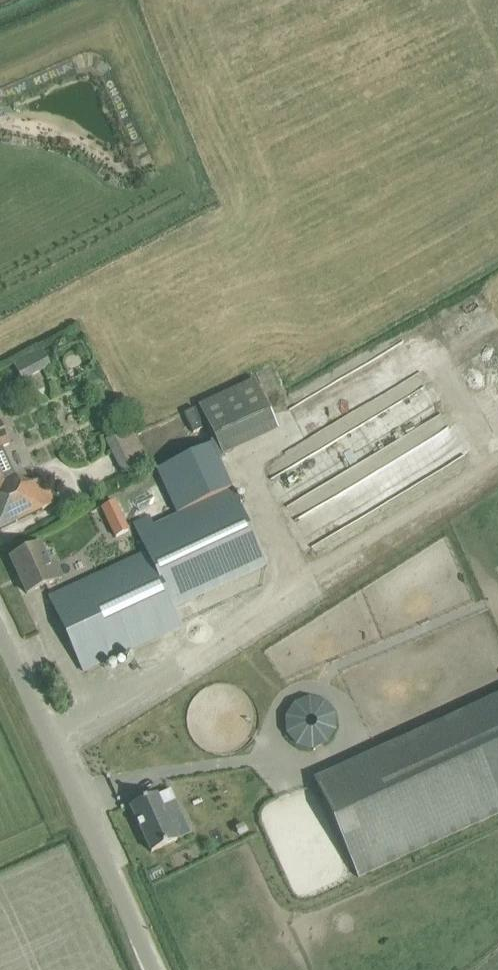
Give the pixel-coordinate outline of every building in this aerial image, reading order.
[(23,380),(51,366),(44,351),(16,365),(23,380)] [(199,405),(213,437),(268,411),(254,380),(199,405)] [(4,447),(9,444),(0,423),(0,448),(4,447)] [(132,427),(107,440),(124,475),(149,462),(132,427)] [(156,469),(176,514),(233,487),(213,444),(156,469)] [(15,523),(54,505),(43,480),(34,484),(21,490),(15,477),(4,482),(0,473),(0,530),(15,523)] [(268,565),(233,487),(176,514),(155,524),(150,514),(131,523),(145,553),(49,597),(83,672),(180,627),(172,610),(268,565)] [(39,545),(29,550),(11,558),(27,594),(61,578),(55,565),(50,568),(39,545)] [(286,714),(284,725),(287,734),(293,742),(301,747),(310,749),(319,748),(328,743),(335,735),(338,724),(336,714),(331,704),(322,698),(311,696),(300,698),(291,704),(286,714)] [(497,814),(497,697),(315,780),(341,839),(358,877),(497,814)] [(156,795),(130,806),(152,852),(170,844),(177,841),(167,819),(162,807),(175,802),(170,791),(157,796),(156,795)]
